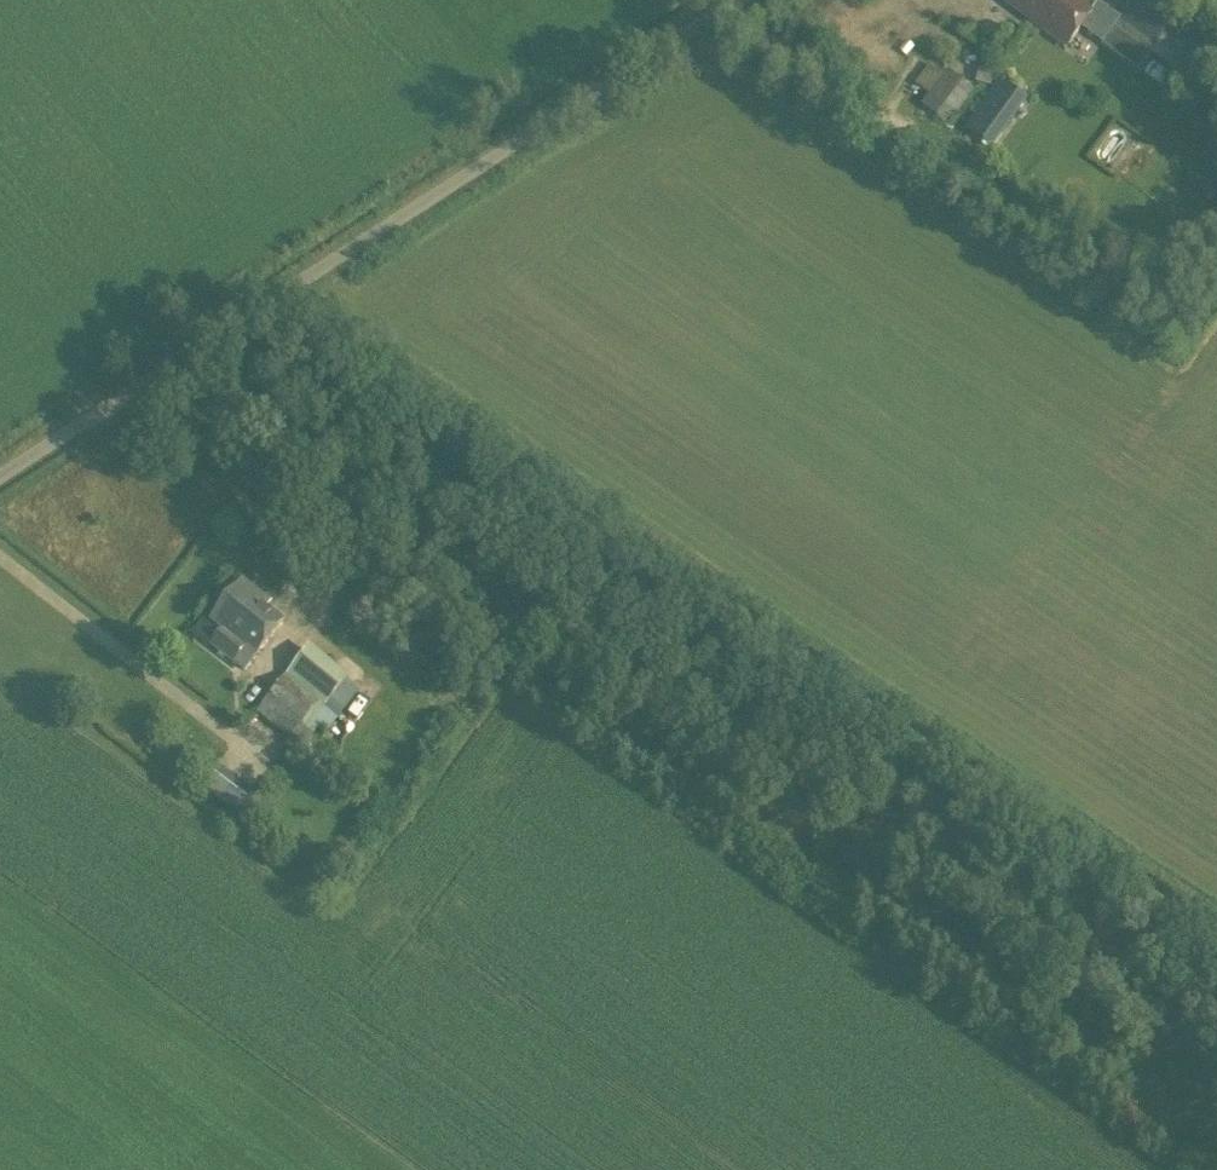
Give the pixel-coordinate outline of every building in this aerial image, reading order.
[(1002,2),(1066,49),(1081,28),(1092,36),(1110,11),(1097,2),(1093,8),(1081,0),(1004,0),(1002,2)] [(1113,26),(1149,54),(1151,52),(1172,69),(1195,41),(1173,23),(1174,22),(1168,17),(1177,5),(1171,0),(1133,0),(1113,26)] [(994,66),(979,63),(975,83),(990,86),(994,66)] [(967,98),(973,90),(972,89),(947,70),(944,74),(943,75),(928,95),(927,96),(951,113),(951,114),(953,115),(967,98)] [(997,79),(973,113),(1003,134),(1027,101),(997,79)] [(239,618),(269,642),(286,620),(270,608),(274,603),(244,580),(228,602),(243,614),(239,618)] [(223,629),(210,645),(244,672),(257,655),(259,656),(269,642),(239,618),(243,614),(228,602),(213,621),(223,629)] [(348,679),(309,646),(255,710),(289,738),(319,702),(324,707),(348,679)]
